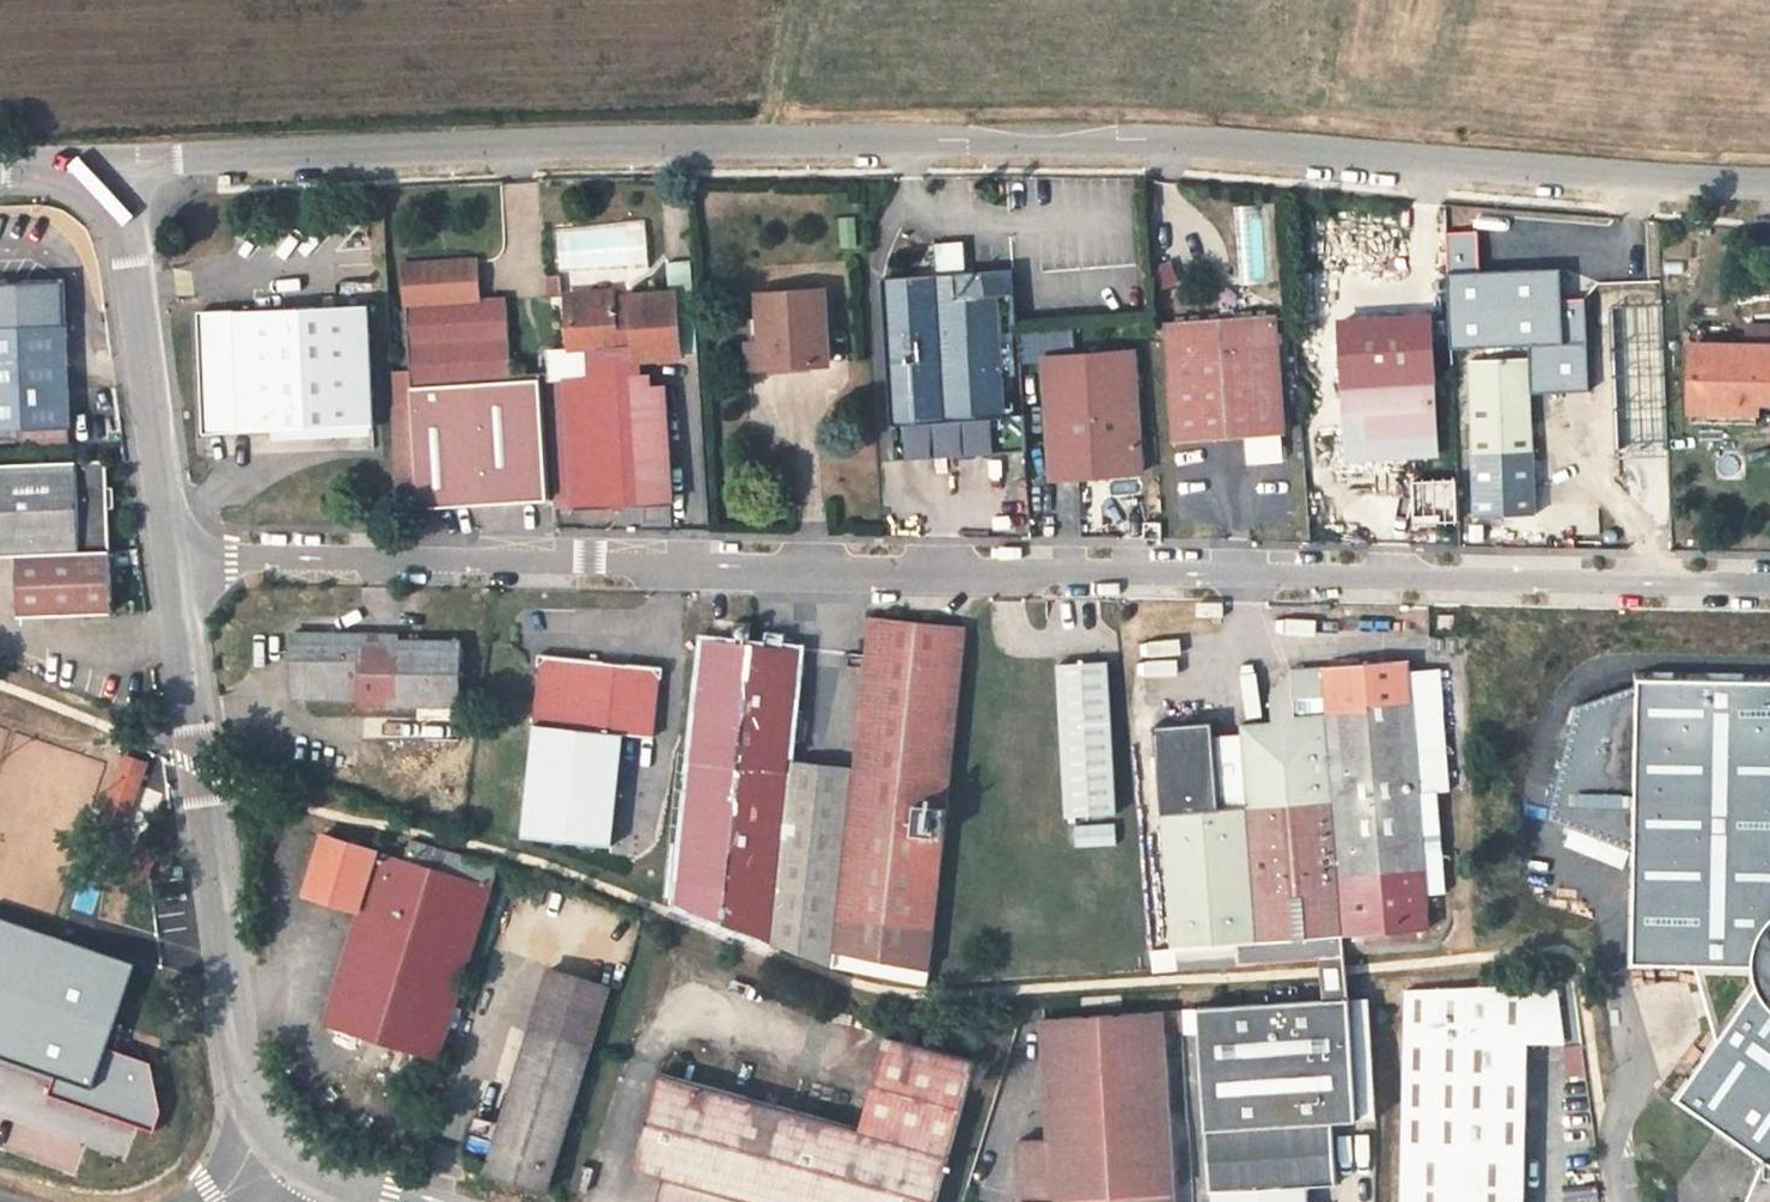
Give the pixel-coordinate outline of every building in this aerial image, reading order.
[(961,230),(932,232),(934,260),(939,260),(948,269),(964,267),(963,258),(961,230)] [(1555,272),(1476,276),(1473,232),(1447,234),(1453,347),(1532,343),(1535,391),(1588,388),(1583,301),(1557,303),(1555,272)] [(1023,398),(1013,278),(1011,254),(963,258),(964,267),(948,269),(939,260),(934,260),(882,265),(899,450),(1026,438),(1023,398)] [(407,306),(476,302),(473,260),(404,265),(407,306)] [(818,289),(755,292),(757,316),(746,317),(750,366),(824,362),(818,289)] [(700,354),(695,294),(635,296),(635,300),(616,300),(616,292),(593,293),(594,303),(572,305),(576,348),(595,348),(597,377),(569,379),(568,384),(551,386),(560,505),(579,504),(579,522),(607,520),(605,506),(675,502),(666,385),(649,387),(648,375),(642,374),(641,358),(682,357),(682,354),(700,354)] [(571,295),(572,305),(594,303),(593,293),(571,295)] [(1223,304),(1169,308),(1178,428),(1289,419),(1278,299),(1237,302),(1236,296),(1222,297),(1223,304)] [(1431,296),(1342,303),(1351,419),(1352,439),(1410,434),(1442,432),(1431,296)] [(476,302),(407,306),(411,370),(388,372),(396,484),(414,483),(416,510),(543,502),(535,379),(507,381),(502,300),(476,302)] [(368,309),(199,321),(209,442),(375,429),(368,309)] [(27,423),(28,439),(72,438),(71,420),(74,420),(70,322),(0,325),(0,424),(27,423)] [(1134,336),(1044,340),(1053,460),(1142,456),(1134,336)] [(1690,403),(1743,406),(1744,400),(1755,401),(1757,405),(1769,405),(1769,347),(1690,345),(1690,403)] [(1525,361),(1467,364),(1476,513),(1534,510),(1525,361)] [(1757,422),(1757,405),(1755,401),(1744,400),(1743,406),(1690,403),(1689,422),(1757,422)] [(1352,439),(1351,419),(1336,420),(1339,457),(1412,452),(1410,434),(1352,439)] [(82,505),(83,550),(116,549),(112,457),(0,463),(0,507),(82,505)] [(1462,502),(1460,460),(1416,462),(1417,497),(1444,496),(1444,503),(1462,502)] [(24,553),(83,550),(82,505),(0,507),(0,553),(24,553)] [(24,553),(27,613),(119,609),(116,549),(83,550),(24,553)] [(1461,601),(1447,601),(1448,614),(1461,613),(1461,601)] [(1198,602),(1198,616),(1223,616),(1223,603),(1198,602)] [(882,611),(866,758),(834,756),(820,924),(819,939),(848,954),(938,964),(944,916),(959,768),(975,621),(882,611)] [(743,639),(759,641),(760,620),(744,619),(743,639)] [(304,630),(304,657),(321,658),(322,694),(371,695),(371,703),(428,704),(428,718),(470,720),(469,642),(422,641),(376,640),(376,632),(304,630)] [(422,633),(376,632),(376,640),(422,641),(422,633)] [(715,638),(704,756),(692,876),(819,939),(820,924),(834,756),(798,754),(808,644),(759,641),(743,639),(715,638)] [(1357,912),(1433,906),(1427,814),(1445,813),(1442,771),(1424,772),(1423,758),(1453,756),(1448,686),(1419,687),(1416,640),(1300,647),(1301,661),(1284,676),(1285,699),(1274,699),(1290,917),(1332,913),(1357,912)] [(667,665),(552,654),(545,720),(662,730),(667,665)] [(304,693),(322,694),(321,658),(304,657),(304,693)] [(1114,657),(1066,660),(1073,811),(1125,809),(1114,657)] [(1640,676),(1575,700),(1552,814),(1640,853),(1639,966),(1762,969),(1767,988),(1686,1103),(1769,1163),(1769,677),(1640,676)] [(1164,925),(1183,924),(1245,920),(1231,781),(1224,707),(1223,693),(1166,698),(1172,786),(1178,863),(1181,904),(1163,905),(1164,925)] [(1245,920),(1290,917),(1274,699),(1250,699),(1251,705),(1224,707),(1231,781),(1245,920)] [(455,745),(440,744),(438,799),(453,800),(455,745)] [(1424,772),(1442,771),(1454,770),(1453,756),(1423,758),(1424,772)] [(127,758),(119,785),(106,826),(126,834),(139,791),(146,767),(127,758)] [(1178,863),(1172,786),(1157,786),(1163,864),(1178,863)] [(386,852),(326,835),(309,894),(364,909),(335,1023),(448,1056),(501,865),(417,838),(414,847),(390,838),(386,852)] [(156,843),(141,838),(136,856),(150,861),(156,843)] [(1357,912),(1332,913),(1335,965),(1336,986),(1360,984),(1360,964),(1357,912)] [(55,1076),(48,1097),(150,1131),(158,1106),(151,1066),(100,1049),(129,964),(0,921),(0,1057),(55,1076)] [(619,982),(562,964),(503,1164),(560,1182),(619,982)] [(1589,1027),(1579,966),(1415,974),(1415,1201),(1537,1201),(1539,1028),(1589,1027)] [(1317,1176),(1347,1175),(1344,1114),(1343,1098),(1388,1096),(1387,983),(1360,984),(1336,986),(1211,992),(1224,1201),(1319,1201),(1317,1176)] [(1195,1002),(1054,1010),(1061,1128),(1035,1130),(1036,1200),(1036,1201),(1189,1201),(1178,1023),(1196,1022),(1195,1002)] [(1196,1022),(1178,1023),(1189,1201),(1207,1201),(1196,1022)] [(896,1024),(870,1117),(957,1140),(980,1050),(896,1024)] [(668,1061),(641,1155),(668,1164),(659,1199),(670,1201),(941,1201),(957,1140),(870,1117),(668,1061)] [(1343,1098),(1344,1114),(1388,1112),(1388,1096),(1343,1098)] [(604,1155),(595,1153),(589,1172),(599,1175),(604,1155)] [(1759,1201),(1769,1201),(1769,1172),(1759,1201)]
